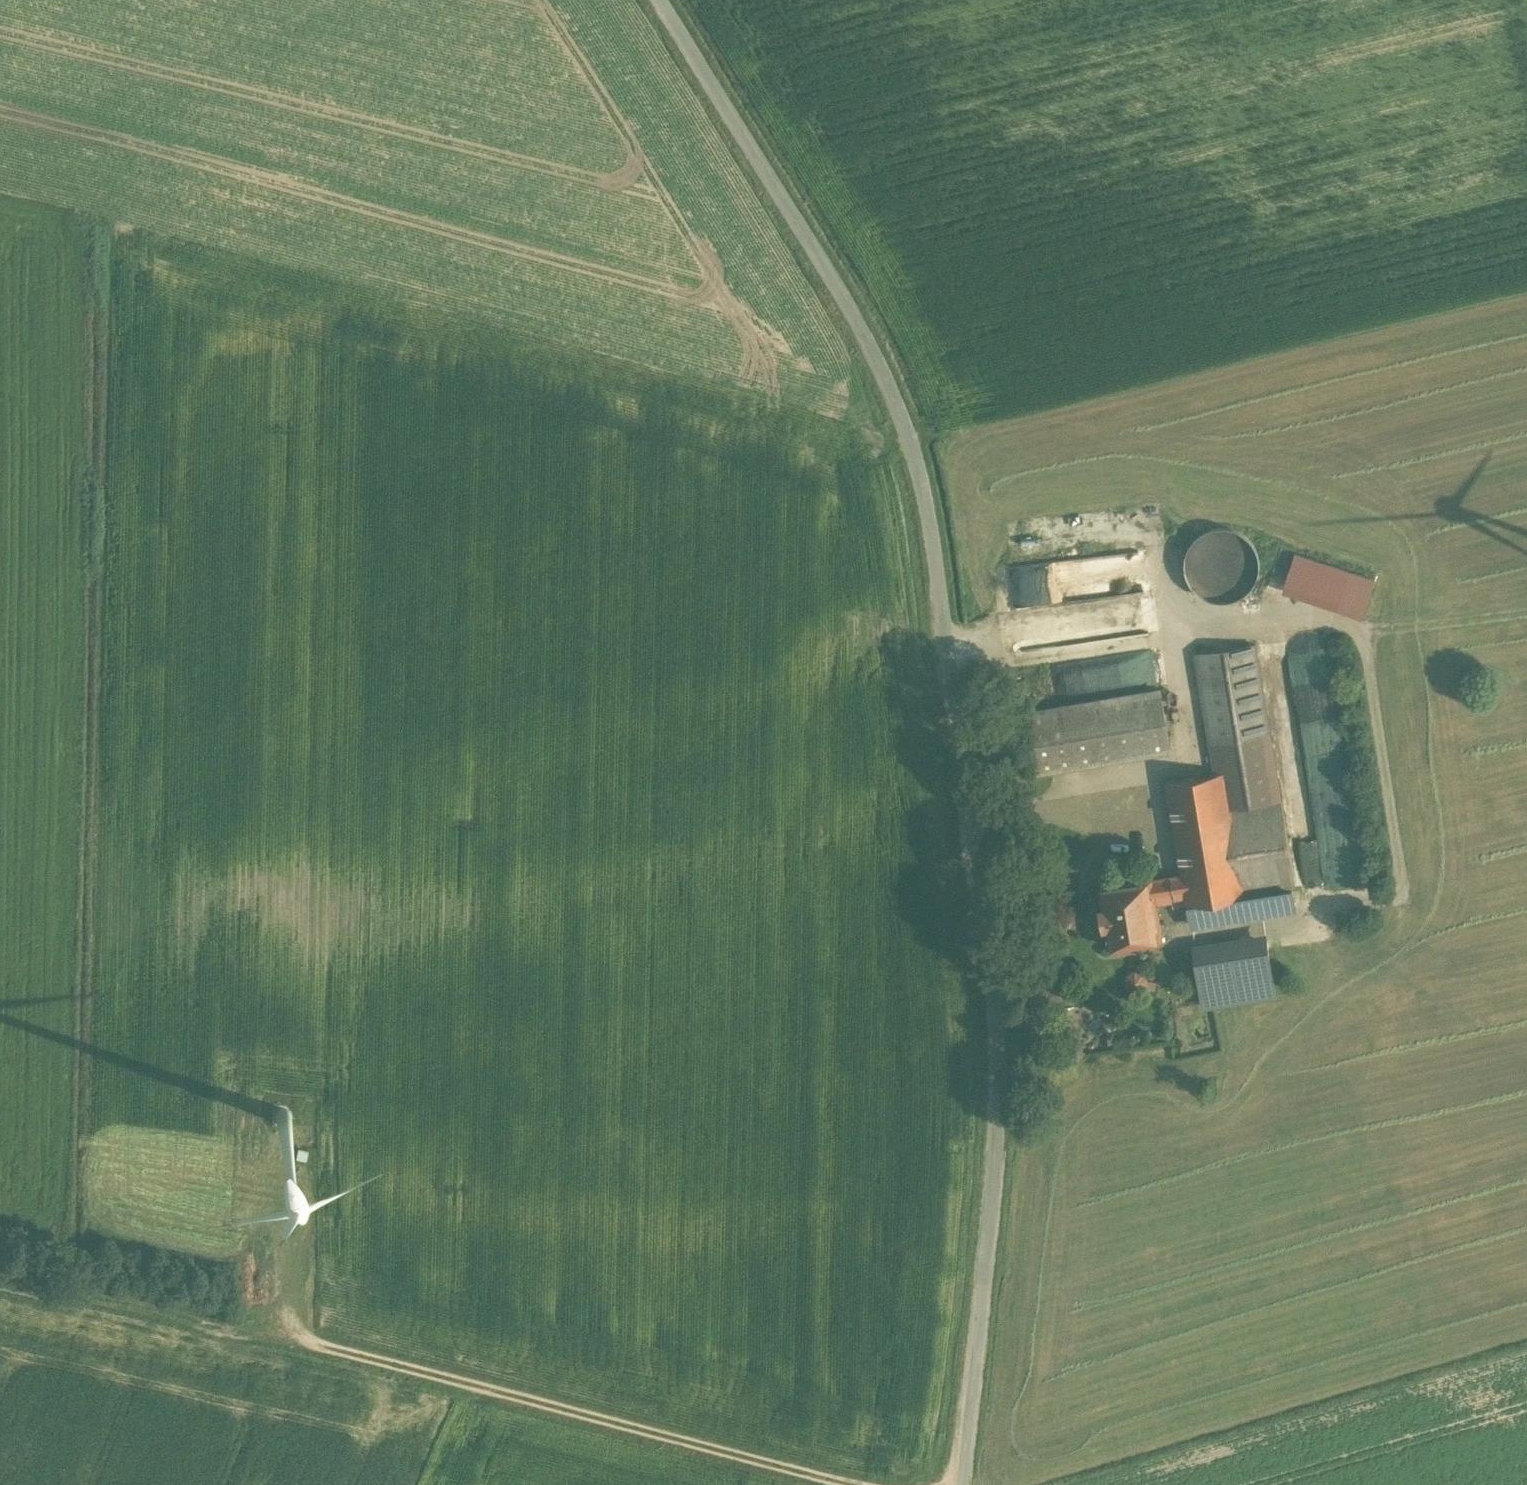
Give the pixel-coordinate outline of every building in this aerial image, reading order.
[(1196,536),(1189,546),(1185,557),(1186,570),(1190,581),(1198,591),(1208,597),(1220,600),(1232,598),(1244,593),(1252,585),(1258,574),(1260,561),(1257,550),(1251,539),(1242,531),(1230,526),(1218,526),(1206,529),(1196,536)] [(1363,617),(1376,576),(1294,549),(1281,590),(1363,617)] [(1225,772),(1244,893),(1292,886),(1294,885),(1255,643),(1196,652),(1210,741),(1219,740),(1225,772)] [(1057,707),(1031,711),(1040,770),(1174,750),(1165,691),(1057,707)] [(1184,874),(1188,902),(1190,902),(1244,893),(1225,772),(1169,781),(1184,874)] [(1184,874),(1153,879),(1156,901),(1173,898),(1174,905),(1188,902),(1184,874)] [(1162,938),(1156,902),(1156,901),(1153,879),(1152,877),(1100,885),(1110,946),(1162,938)] [(1244,893),(1190,902),(1193,923),(1295,907),(1292,886),(1244,893)] [(1267,931),(1193,944),(1204,1004),(1214,1002),(1277,991),(1267,931)]
